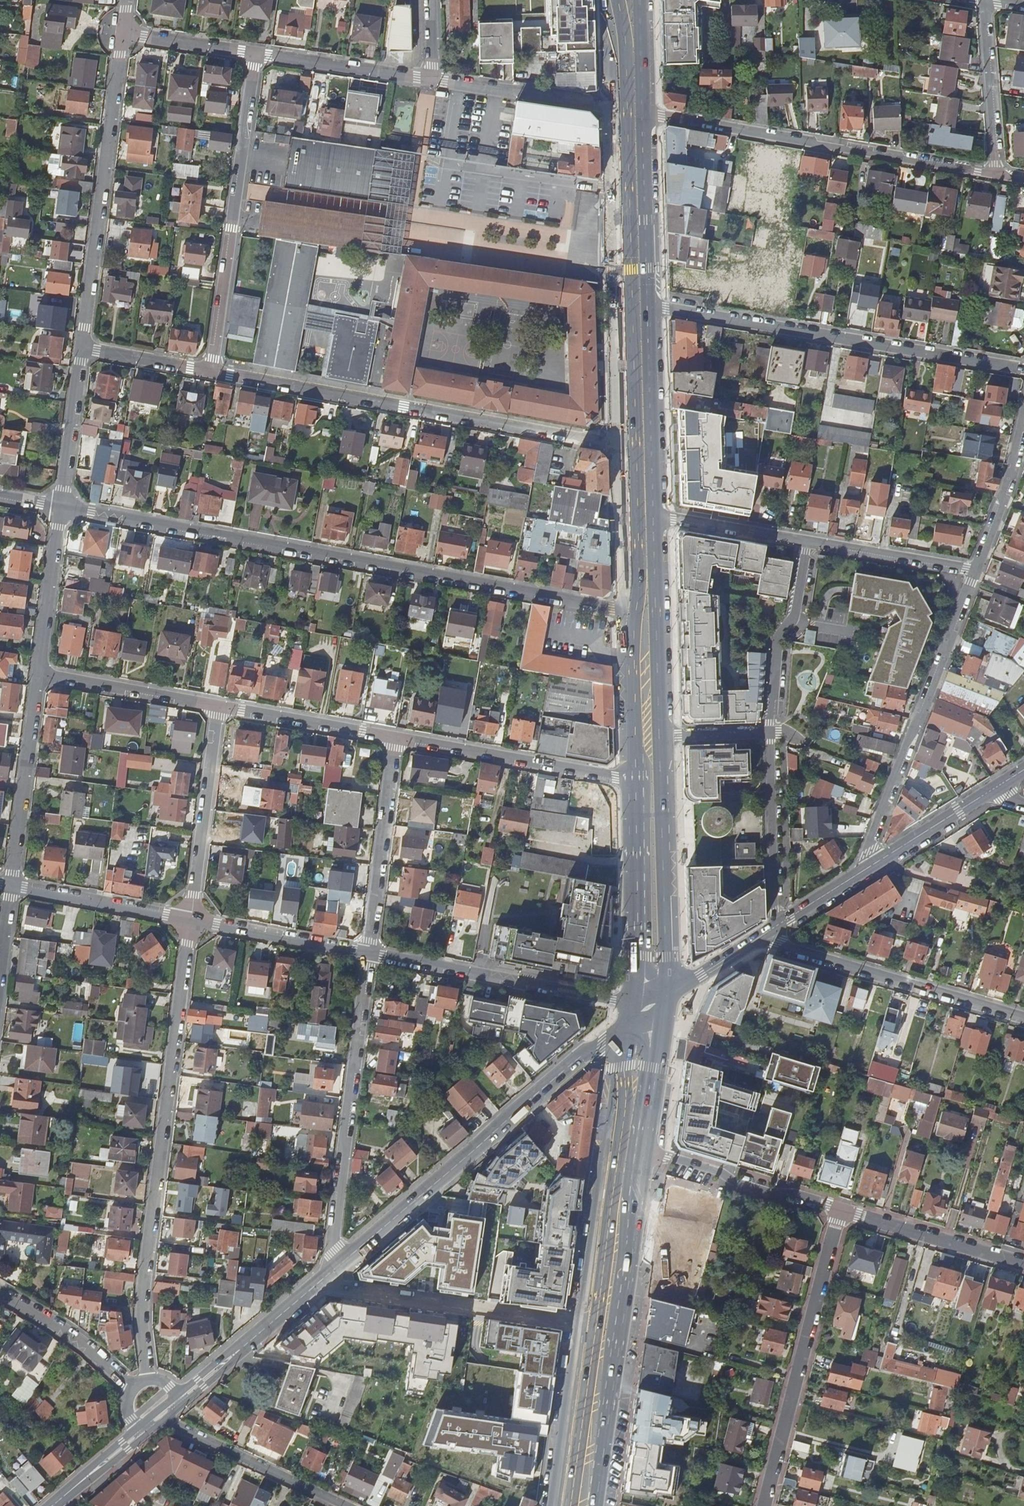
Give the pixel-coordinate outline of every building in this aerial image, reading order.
[(188,0),(157,0),(155,13),(185,17),(188,0)] [(234,0),(204,0),(202,14),(231,19),(234,0)] [(275,0),(247,0),(245,12),(257,14),(257,17),(272,19),(275,0)] [(389,44),(389,54),(412,53),(411,0),(395,0),(389,44)] [(450,33),(469,33),(469,0),(449,0),(450,33)] [(550,31),(540,31),(540,28),(520,29),(520,33),(511,33),(511,20),(495,20),(495,22),(477,22),(478,65),(496,64),(496,65),(513,65),(513,54),(546,54),(594,53),(593,0),(550,0),(550,31)] [(662,7),(663,32),(663,52),(664,64),(700,64),(699,9),(701,7),(718,9),(718,0),(661,0),(662,7)] [(35,6),(28,6),(27,15),(34,17),(35,6)] [(49,6),(48,13),(66,16),(65,26),(75,27),(78,9),(49,6)] [(730,25),(730,46),(738,47),(738,25),(756,24),(756,8),(731,8),(732,25),(730,25)] [(308,39),(309,28),(315,28),(317,10),(311,9),(310,17),(294,14),(293,17),(285,15),(282,34),(308,39)] [(965,14),(946,11),(942,33),(961,36),(965,14)] [(43,47),(44,47),(61,49),(65,26),(66,16),(48,13),(43,47)] [(381,42),(385,18),(360,14),(356,38),(381,42)] [(1008,14),(1006,30),(1008,31),(1005,49),(1023,52),(1023,16),(1008,14)] [(829,32),(819,32),(820,49),(852,48),(851,32),(840,32),(841,35),(829,35),(829,32)] [(967,39),(944,35),(939,65),(960,69),(966,69),(967,63),(968,64),(969,56),(965,55),(967,39)] [(19,64),(27,65),(29,49),(28,49),(29,36),(23,36),(19,64)] [(797,38),(798,56),(815,59),(814,37),(797,38)] [(27,65),(27,66),(41,68),(44,47),(43,47),(30,45),(29,49),(27,65)] [(595,74),(594,53),(546,54),(547,75),(554,75),(554,89),(586,93),(595,93),(595,74)] [(1011,85),(1023,86),(1023,58),(1015,56),(1011,85)] [(74,85),(95,88),(98,59),(77,57),(74,85)] [(139,86),(157,89),(161,67),(142,65),(139,86)] [(866,75),(865,67),(851,65),(851,73),(865,76),(866,75)] [(960,69),(939,65),(938,65),(933,95),(936,95),(955,98),(960,69)] [(209,66),(206,81),(232,85),(234,70),(209,66)] [(876,68),(865,67),(866,75),(876,75),(876,68)] [(699,72),(699,85),(712,85),(712,89),(730,88),(729,70),(699,72)] [(197,101),(200,79),(176,75),(173,97),(197,101)] [(301,76),(301,85),(312,85),(312,77),(301,76)] [(226,112),(230,87),(212,84),(208,109),(226,112)] [(766,85),(767,103),(791,102),(790,84),(766,85)] [(157,89),(139,86),(137,107),(154,109),(157,89)] [(303,117),(307,94),(276,89),(273,112),(303,117)] [(75,120),(88,122),(92,93),(71,90),(69,110),(76,112),(75,120)] [(805,92),(806,116),(827,115),(826,91),(805,92)] [(670,108),(684,112),(687,96),(664,92),(665,103),(670,108)] [(351,93),(347,121),(379,125),(380,116),(382,116),(383,113),(381,112),(383,98),(351,93)] [(955,98),(936,95),(932,124),(950,127),(955,98)] [(687,96),(684,112),(693,113),(694,97),(687,96)] [(550,108),(516,103),(513,118),(511,136),(522,138),(558,143),(598,149),(597,122),(589,113),(550,108)] [(192,122),(192,106),(169,105),(168,121),(192,122)] [(855,138),(859,139),(864,110),(844,106),(839,128),(853,131),(852,134),(856,134),(855,138)] [(712,115),(732,119),(732,108),(722,107),(721,109),(713,110),(712,115)] [(901,128),(900,107),(872,108),(873,128),(901,128)] [(750,122),(767,125),(767,108),(750,110),(750,122)] [(343,136),(347,113),(324,110),(321,132),(343,136)] [(136,122),(153,123),(154,114),(137,113),(136,122)] [(20,120),(6,118),(4,136),(17,138),(20,120)] [(298,137),(306,138),(307,132),(308,123),(300,122),(298,137)] [(950,127),(932,124),(929,143),(971,149),(973,137),(949,133),(950,127)] [(151,153),(155,129),(131,125),(130,136),(132,137),(129,160),(154,164),(155,154),(151,153)] [(179,135),(180,127),(165,125),(164,133),(179,135)] [(61,154),(83,156),(86,129),(65,126),(61,154)] [(665,132),(666,163),(703,169),(704,161),(687,158),(687,144),(707,147),(723,150),(725,136),(671,127),(665,132)] [(214,131),(200,129),(199,131),(183,129),(179,155),(193,157),(196,134),(199,134),(198,136),(213,138),(212,149),(232,152),(234,135),(214,132),(214,131)] [(307,132),(306,138),(326,141),(326,135),(307,132)] [(274,144),(275,134),(264,133),(263,142),(274,144)] [(1012,134),(1013,153),(1023,153),(1023,133),(1012,134)] [(279,134),(278,142),(293,144),(294,136),(279,134)] [(344,143),(326,141),(306,138),(298,137),(294,136),(293,144),(293,146),(286,189),(291,190),(391,204),(405,206),(407,190),(410,174),(413,153),(410,153),(380,148),(344,143)] [(511,136),(506,167),(518,168),(522,138),(511,136)] [(598,167),(598,149),(558,143),(558,153),(566,154),(566,153),(576,154),(576,165),(557,162),(557,174),(598,181),(598,170),(598,167)] [(89,171),(90,159),(72,157),(69,175),(83,176),(84,170),(89,171)] [(797,171),(796,179),(806,180),(807,173),(824,175),(827,161),(802,157),(800,172),(797,171)] [(730,173),(732,162),(724,160),(722,172),(730,173)] [(174,176),(200,179),(202,166),(175,163),(174,176)] [(666,163),(668,204),(708,210),(723,213),(730,173),(722,172),(703,169),(666,163)] [(826,191),(844,194),(848,172),(829,169),(826,191)] [(868,171),(866,181),(865,191),(888,195),(890,185),(894,186),(896,177),(892,176),(892,175),(868,171)] [(144,178),(129,176),(127,192),(118,191),(117,202),(121,202),(119,214),(135,217),(138,193),(142,194),(144,178)] [(62,189),(69,190),(72,190),(73,180),(59,179),(58,185),(55,184),(55,188),(62,189)] [(93,193),(95,182),(83,180),(82,184),(74,183),(73,190),(93,193)] [(185,202),(202,204),(205,186),(188,184),(185,202)] [(927,190),(926,194),(923,213),(927,214),(928,211),(951,215),(955,190),(932,185),(931,191),(927,190)] [(4,245),(3,251),(11,252),(13,235),(29,237),(31,221),(22,219),(23,211),(14,209),(16,189),(11,188),(9,202),(8,209),(7,217),(11,217),(9,234),(5,233),(4,241),(4,245)] [(894,188),(890,210),(923,214),(923,213),(926,194),(894,188)] [(72,190),(69,190),(62,189),(58,213),(78,216),(80,202),(92,204),(93,193),(73,190),(72,190)] [(391,204),(291,190),(288,206),(389,220),(391,204)] [(986,218),(990,195),(968,191),(964,214),(986,218)] [(996,195),(990,230),(999,232),(1005,197),(996,195)] [(202,204),(185,202),(178,201),(177,210),(184,211),(183,220),(199,222),(202,204)] [(389,220),(288,206),(264,202),(260,236),(278,239),(308,243),(331,247),(385,254),(388,236),(390,220),(389,220)] [(824,217),(840,220),(842,205),(827,202),(824,217)] [(668,204),(668,233),(704,239),(708,210),(668,204)] [(1013,213),(1010,232),(1022,233),(1019,255),(1023,255),(1023,214),(1013,213)] [(57,230),(75,232),(76,223),(58,221),(57,230)] [(150,255),(153,231),(135,228),(134,237),(129,236),(127,253),(150,255)] [(829,231),(826,231),(820,230),(815,229),(814,235),(827,238),(829,231)] [(668,233),(670,257),(685,260),(684,266),(705,269),(708,240),(704,239),(668,233)] [(951,252),(954,236),(933,233),(930,248),(951,252)] [(56,258),(68,260),(71,242),(54,240),(52,258),(56,258)] [(206,264),(209,244),(190,241),(187,262),(206,264)] [(258,328),(252,365),(294,373),(302,330),(307,305),(318,248),(275,241),(265,291),(262,310),(258,309),(260,302),(232,297),(226,339),(227,339),(251,343),(255,327),(258,328)] [(858,244),(841,241),(839,257),(856,260),(858,244)] [(956,242),(955,252),(968,254),(970,244),(956,242)] [(804,254),(800,273),(821,277),(824,257),(804,254)] [(350,258),(339,257),(339,268),(350,268),(350,258)] [(68,260),(56,258),(55,267),(73,270),(74,261),(68,260)] [(373,260),(362,258),(360,269),(371,270),(373,260)] [(385,387),(477,404),(477,405),(508,411),(508,410),(589,425),(599,415),(598,366),(596,291),(588,283),(466,266),(415,259),(409,258),(395,330),(390,329),(388,339),(393,340),(385,387)] [(385,261),(374,260),(373,270),(384,272),(385,261)] [(160,266),(159,273),(168,274),(169,267),(160,266)] [(1021,282),(1023,271),(993,266),(988,296),(1016,301),(1020,282),(1021,282)] [(143,271),(128,269),(127,276),(142,278),(142,275),(143,271)] [(70,294),(73,274),(50,271),(47,291),(70,294)] [(202,279),(179,276),(179,282),(201,285),(202,279)] [(127,281),(108,278),(105,298),(115,300),(120,301),(121,298),(131,300),(133,285),(126,283),(127,281)] [(876,307),(880,285),(853,280),(849,300),(858,301),(856,308),(865,309),(865,306),(869,306),(876,307)] [(936,288),(935,294),(950,298),(951,292),(936,288)] [(232,294),(232,297),(260,302),(260,299),(233,294),(232,294)] [(821,311),(824,296),(816,295),(814,310),(821,311)] [(824,296),(821,311),(831,312),(833,297),(824,296)] [(928,321),(929,314),(931,300),(904,296),(901,314),(920,317),(920,319),(928,321)] [(955,321),(959,301),(932,296),(931,300),(929,314),(944,316),(944,319),(955,321)] [(173,321),(176,301),(147,297),(143,320),(155,322),(155,319),(173,321)] [(884,333),(897,336),(899,324),(895,323),(898,310),(889,308),(890,303),(879,301),(875,324),(886,326),(884,333)] [(37,326),(57,328),(57,327),(65,328),(67,315),(68,310),(68,307),(40,303),(37,326)] [(307,305),(302,330),(328,335),(324,357),(320,377),(324,378),(332,335),(330,335),(334,314),(366,321),(367,317),(307,305)] [(1010,329),(1013,309),(989,305),(985,324),(1010,329)] [(364,386),(377,323),(366,321),(334,314),(330,335),(332,335),(324,378),(364,386)] [(672,342),(697,342),(696,321),(671,317),(672,342)] [(722,326),(707,323),(705,332),(713,334),(720,335),(722,326)] [(172,328),(169,348),(197,352),(199,332),(172,328)] [(951,344),(962,347),(964,334),(953,332),(951,344)] [(30,361),(35,361),(53,364),(60,364),(64,337),(42,335),(39,355),(32,354),(30,361)] [(713,373),(737,377),(743,342),(730,340),(726,356),(717,355),(713,373)] [(673,372),(698,372),(697,368),(697,342),(672,342),(673,372)] [(799,386),(805,350),(771,344),(771,347),(765,380),(799,386)] [(765,380),(771,347),(758,345),(752,379),(765,382),(765,380)] [(808,348),(805,365),(824,369),(828,351),(808,348)] [(862,380),(863,376),(864,372),(865,367),(866,359),(848,355),(844,377),(862,380)] [(866,359),(865,367),(876,369),(877,364),(879,364),(879,361),(866,359)] [(53,364),(35,361),(35,363),(27,362),(25,372),(34,372),(31,390),(49,392),(53,364)] [(955,367),(937,364),(932,393),(949,396),(955,367)] [(878,392),(899,396),(904,369),(883,365),(880,383),(878,392)] [(673,372),(673,389),(696,393),(709,395),(713,373),(710,372),(709,372),(703,372),(698,372),(673,372)] [(116,398),(121,377),(100,373),(96,395),(116,398)] [(159,407),(163,384),(136,379),(132,398),(151,402),(150,405),(159,407)] [(231,387),(215,384),(213,399),(217,400),(215,415),(226,417),(231,387)] [(984,402),(1005,405),(1007,390),(987,386),(984,402)] [(693,409),(694,402),(696,393),(673,389),(674,405),(680,406),(693,409)] [(903,408),(907,409),(929,413),(932,394),(906,389),(903,408)] [(202,413),(206,395),(182,391),(178,409),(202,413)] [(255,398),(256,394),(239,391),(236,412),(252,415),(255,398)] [(874,400),(834,392),(831,406),(871,414),(874,400)] [(902,397),(899,396),(878,392),(878,397),(901,402),(902,397)] [(696,393),(694,402),(697,403),(699,397),(714,400),(714,396),(709,395),(696,393)] [(693,409),(700,410),(716,413),(719,397),(714,396),(714,400),(699,397),(697,403),(694,402),(693,409)] [(722,414),(741,417),(743,402),(719,397),(716,413),(722,414)] [(83,417),(83,423),(99,426),(103,427),(104,421),(109,421),(110,416),(114,416),(114,415),(115,412),(115,411),(117,409),(117,408),(118,406),(118,404),(116,402),(94,398),(90,418),(83,417)] [(255,398),(252,415),(249,430),(257,432),(260,415),(267,416),(269,401),(255,398)] [(995,426),(998,408),(999,405),(984,402),(970,400),(966,422),(995,426)] [(275,402),(272,418),(288,420),(291,405),(275,402)] [(313,425),(316,408),(298,404),(295,422),(313,425)] [(769,407),(761,405),(754,404),(752,412),(768,414),(769,407)] [(693,409),(680,406),(682,502),(750,514),(758,471),(737,467),(738,465),(740,465),(740,446),(744,446),(743,430),(721,431),(720,424),(722,414),(716,413),(700,410),(693,409)] [(765,428),(791,433),(795,411),(769,407),(768,414),(766,422),(765,428)] [(928,420),(929,413),(907,409),(906,415),(928,420)] [(31,431),(48,433),(49,424),(32,422),(31,431)] [(83,423),(81,432),(98,435),(99,426),(83,423)] [(793,433),(800,435),(802,425),(795,423),(793,433)] [(401,449),(405,428),(382,424),(378,444),(401,449)] [(817,438),(869,447),(871,434),(819,424),(817,438)] [(16,464),(20,430),(2,427),(1,441),(0,442),(0,462),(16,464)] [(124,431),(119,430),(114,429),(112,440),(110,447),(121,449),(124,435),(124,431)] [(208,429),(204,449),(222,452),(223,446),(211,443),(213,430),(208,429)] [(441,455),(445,436),(420,431),(418,441),(417,441),(414,455),(428,458),(429,453),(441,455)] [(360,455),(364,436),(344,432),(341,452),(360,455)] [(962,457),(963,457),(968,458),(971,458),(981,460),(989,462),(993,439),(966,433),(962,457)] [(119,458),(121,449),(110,447),(112,440),(99,438),(98,444),(99,445),(94,473),(115,477),(119,458)] [(540,443),(520,439),(519,449),(528,451),(526,468),(524,468),(521,470),(519,477),(520,480),(523,483),(533,485),(533,483),(534,476),(540,443)] [(553,446),(540,443),(534,476),(533,483),(546,485),(553,446)] [(203,455),(204,449),(182,445),(181,452),(203,455)] [(475,450),(476,447),(466,445),(461,468),(483,472),(487,452),(475,450)] [(373,446),(370,463),(378,464),(381,447),(373,446)] [(163,450),(156,483),(175,487),(181,454),(163,450)] [(922,450),(919,467),(928,468),(931,451),(922,450)] [(600,454),(580,451),(576,471),(588,473),(587,488),(581,487),(581,483),(561,479),(559,488),(601,495),(607,497),(607,463),(600,454)] [(245,457),(235,455),(233,466),(236,466),(231,496),(238,497),(245,457)] [(404,484),(410,458),(400,457),(395,482),(404,484)] [(119,458),(115,477),(114,483),(125,485),(123,494),(146,498),(151,473),(129,468),(130,460),(119,458)] [(808,489),(812,465),(792,461),(788,485),(808,489)] [(18,475),(19,465),(16,464),(0,462),(0,473),(18,475)] [(989,487),(991,478),(993,464),(981,462),(978,486),(989,487)] [(759,463),(756,482),(782,486),(785,468),(759,463)] [(862,483),(865,467),(862,466),(853,465),(850,481),(862,483)] [(411,468),(407,487),(416,488),(419,470),(411,468)] [(337,474),(326,472),(323,485),(334,487),(337,474)] [(267,504),(268,505),(269,500),(294,505),(298,483),(300,483),(300,481),(255,473),(250,501),(252,501),(252,500),(267,503),(267,504)] [(917,481),(930,483),(932,475),(918,473),(917,481)] [(991,478),(989,487),(996,489),(1000,479),(991,478)] [(865,512),(883,515),(889,484),(871,480),(865,512)] [(99,502),(102,483),(93,482),(89,500),(99,502)] [(490,493),(491,488),(492,483),(485,482),(483,492),(490,493)] [(407,487),(407,490),(405,502),(411,503),(412,497),(428,500),(429,495),(432,496),(432,492),(416,488),(407,487)] [(551,504),(598,514),(601,495),(559,488),(555,487),(551,504)] [(191,519),(202,521),(203,511),(217,513),(221,491),(203,488),(202,493),(201,492),(198,509),(193,509),(191,519)] [(488,502),(510,506),(513,492),(491,488),(490,493),(488,502)] [(847,496),(860,499),(861,493),(848,490),(847,496)] [(178,517),(191,519),(193,509),(196,493),(183,491),(178,517)] [(447,494),(435,492),(433,499),(446,502),(447,494)] [(529,510),(531,498),(531,495),(513,492),(510,506),(529,510)] [(965,517),(966,507),(968,497),(950,493),(948,504),(946,514),(965,517)] [(857,512),(860,499),(847,496),(843,495),(840,509),(848,510),(857,512)] [(818,519),(826,521),(829,500),(810,497),(807,517),(818,519)] [(833,498),(831,514),(836,515),(839,499),(833,498)] [(293,509),(294,505),(269,500),(268,505),(293,509)] [(405,502),(401,521),(408,522),(412,503),(411,503),(405,502)] [(608,533),(607,522),(597,520),(598,514),(551,504),(548,522),(608,533)] [(346,531),(349,511),(343,510),(342,515),(327,512),(323,535),(345,540),(347,531),(346,531)] [(355,513),(349,511),(346,531),(347,531),(351,532),(355,513)] [(919,514),(911,513),(910,521),(909,524),(917,526),(919,514)] [(827,533),(836,535),(837,530),(835,530),(837,523),(835,522),(836,515),(831,514),(829,521),(827,533)] [(1023,540),(1023,517),(1020,515),(1012,535),(1023,540)] [(31,538),(32,528),(30,527),(30,521),(0,517),(0,532),(3,532),(3,534),(28,538),(28,537),(31,538)] [(907,538),(907,537),(909,524),(910,521),(891,517),(888,535),(907,538)] [(528,552),(535,553),(561,558),(562,558),(570,560),(587,563),(608,567),(608,551),(608,533),(548,522),(535,519),(532,532),(524,531),(522,537),(531,539),(528,552)] [(826,521),(818,519),(816,531),(827,533),(829,521),(826,521)] [(387,547),(391,524),(381,523),(379,529),(370,528),(369,530),(366,530),(363,543),(387,547)] [(476,571),(485,573),(487,563),(508,567),(512,543),(490,539),(488,546),(486,546),(488,528),(487,527),(487,524),(484,523),(476,571)] [(964,528),(935,523),(932,539),(961,544),(964,528)] [(909,524),(907,537),(915,538),(917,526),(909,524)] [(400,527),(396,549),(415,552),(418,543),(421,543),(423,532),(400,527)] [(105,556),(109,533),(89,530),(85,552),(105,556)] [(440,530),(437,551),(467,557),(471,535),(440,530)] [(681,590),(707,595),(712,569),(716,568),(731,570),(761,575),(757,599),(785,604),(792,562),(764,558),(766,545),(755,543),(755,547),(736,544),(737,540),(730,539),(730,542),(714,539),(714,536),(704,535),(687,532),(680,540),(680,547),(681,590)] [(1016,567),(1018,560),(1023,562),(1023,558),(1023,542),(1011,537),(1002,561),(1016,567)] [(144,566),(148,547),(125,542),(122,562),(144,566)] [(195,551),(179,548),(179,551),(163,548),(159,567),(177,570),(176,577),(190,580),(195,551)] [(9,568),(29,571),(32,553),(12,550),(9,568)] [(514,580),(523,582),(525,572),(530,573),(531,567),(536,568),(538,559),(534,558),(535,553),(528,552),(520,550),(520,553),(514,580)] [(195,570),(216,573),(219,556),(198,552),(195,570)] [(234,572),(237,559),(229,557),(227,570),(234,572)] [(103,561),(88,558),(84,578),(90,579),(90,576),(103,579),(104,571),(101,571),(103,561)] [(567,577),(570,560),(562,558),(561,558),(558,575),(556,574),(553,587),(564,589),(566,577),(567,577)] [(1002,561),(996,575),(1010,580),(1009,583),(1018,587),(1023,571),(1023,570),(1016,567),(1002,561)] [(276,582),(279,568),(248,563),(244,584),(265,588),(267,580),(276,582)] [(319,577),(322,565),(315,563),(313,576),(319,577)] [(609,591),(608,567),(587,563),(588,573),(593,573),(593,576),(596,576),(596,583),(583,582),(582,593),(603,597),(609,591)] [(8,576),(28,579),(29,571),(9,568),(8,576)] [(308,591),(312,573),(294,570),(291,588),(308,591)] [(908,580),(855,570),(851,594),(848,608),(882,614),(889,611),(894,622),(888,625),(867,679),(869,680),(887,683),(905,687),(931,621),(927,614),(931,612),(916,585),(912,587),(908,580)] [(320,588),(340,592),(341,584),(341,580),(338,579),(339,575),(324,572),(320,588)] [(564,589),(572,591),(574,578),(567,577),(566,577),(564,589)] [(91,591),(97,592),(105,593),(106,583),(93,580),(91,591)] [(23,606),(26,586),(0,582),(0,585),(0,603),(23,606)] [(388,603),(391,585),(371,582),(368,599),(388,603)] [(81,613),(81,612),(83,601),(91,602),(93,592),(77,589),(77,591),(66,589),(63,610),(81,613)] [(688,724),(689,725),(691,725),(725,724),(759,722),(766,653),(750,653),(751,691),(724,692),(721,597),(707,595),(681,590),(682,608),(683,619),(682,619),(683,654),(684,654),(684,664),(683,664),(684,702),(685,702),(686,711),(685,711),(685,719),(686,721),(686,722),(687,723),(688,724)] [(993,592),(984,615),(1008,624),(1016,601),(993,592)] [(143,600),(154,602),(155,594),(145,593),(143,600)] [(438,610),(441,595),(430,593),(429,596),(414,594),(411,614),(433,618),(434,610),(438,610)] [(226,615),(237,617),(238,611),(235,610),(236,602),(231,601),(229,609),(227,608),(227,609),(226,615)] [(506,604),(491,601),(487,621),(488,621),(485,632),(490,633),(500,635),(506,604)] [(551,607),(532,604),(520,669),(552,675),(593,682),(613,685),(613,667),(593,663),(586,662),(543,654),(551,607)] [(210,612),(226,615),(227,609),(211,606),(210,612)] [(457,635),(474,638),(479,616),(468,614),(468,616),(461,615),(462,613),(451,611),(447,635),(457,637),(457,635)] [(19,637),(20,631),(22,615),(1,612),(0,617),(0,635),(19,638),(19,637)] [(80,619),(92,621),(94,614),(81,612),(81,613),(80,619)] [(227,636),(230,620),(206,616),(204,631),(202,642),(212,644),(214,634),(227,636)] [(439,640),(443,622),(443,617),(437,616),(433,639),(439,640)] [(238,618),(236,628),(246,629),(247,619),(238,618)] [(416,632),(418,624),(400,620),(398,629),(416,632)] [(280,624),(272,623),(271,633),(280,635),(281,631),(279,630),(280,624)] [(81,656),(85,627),(65,624),(61,652),(81,656)] [(990,636),(985,642),(1009,652),(1020,638),(995,628),(990,636)] [(117,656),(121,634),(98,630),(94,652),(117,656)] [(361,632),(354,630),(352,638),(360,639),(361,632)] [(184,663),(188,638),(162,633),(157,658),(184,663)] [(126,635),(122,656),(143,659),(147,639),(126,635)] [(485,662),(489,639),(484,638),(479,660),(485,662)] [(1023,645),(1023,639),(1020,638),(1009,652),(985,642),(982,648),(992,652),(993,651),(1013,659),(1023,645)] [(1005,693),(1022,672),(1023,670),(1023,645),(1013,659),(993,651),(992,652),(983,676),(986,677),(984,682),(982,681),(981,684),(1005,693)] [(302,661),(303,649),(293,648),(291,660),(302,661)] [(6,675),(7,666),(9,652),(0,651),(0,674),(6,675)] [(267,652),(266,659),(276,661),(277,654),(267,652)] [(979,659),(968,655),(962,671),(976,676),(979,669),(976,668),(979,659)] [(221,683),(225,662),(215,661),(211,682),(221,683)] [(263,674),(264,669),(233,664),(228,688),(238,690),(239,688),(251,690),(252,690),(260,691),(263,674)] [(327,671),(301,666),(296,694),(321,699),(327,671)] [(260,691),(259,694),(284,699),(287,679),(284,679),(286,671),(275,668),(273,676),(263,674),(260,691)] [(358,702),(364,672),(342,668),(337,698),(358,702)] [(948,671),(941,689),(958,695),(955,704),(975,712),(986,717),(989,712),(990,711),(1005,693),(981,684),(948,671)] [(593,682),(552,675),(546,706),(590,711),(594,710),(593,682)] [(394,708),(399,683),(377,678),(373,702),(385,705),(385,706),(394,708)] [(886,685),(887,683),(869,680),(866,694),(878,697),(879,693),(884,695),(886,685)] [(3,681),(2,687),(0,687),(0,701),(0,705),(0,711),(15,713),(19,683),(3,681)] [(614,727),(613,685),(593,682),(594,710),(590,711),(591,714),(594,715),(594,723),(614,727)] [(884,695),(882,705),(902,708),(906,689),(886,685),(884,695)] [(941,689),(938,697),(955,704),(958,695),(941,689)] [(45,705),(44,713),(66,717),(69,695),(51,692),(49,705),(45,705)] [(814,715),(825,717),(828,698),(818,696),(814,715)] [(435,723),(437,708),(425,706),(425,708),(422,707),(423,698),(414,697),(410,720),(435,724),(435,723)] [(938,697),(927,724),(945,731),(957,736),(964,738),(970,723),(975,712),(955,704),(938,697)] [(438,707),(439,701),(423,698),(422,707),(425,708),(425,706),(437,708),(438,707)] [(158,704),(151,703),(149,720),(163,723),(166,706),(158,704)] [(474,706),(470,727),(475,728),(475,730),(497,734),(500,718),(479,715),(480,710),(477,709),(477,707),(474,706)] [(137,733),(140,711),(108,707),(106,729),(137,733)] [(898,715),(881,711),(871,708),(868,719),(878,721),(876,729),(889,731),(891,731),(892,730),(893,728),(895,729),(898,715)] [(970,723),(971,724),(984,731),(990,734),(995,731),(986,717),(975,712),(970,723)] [(615,757),(614,727),(594,723),(545,714),(542,726),(540,739),(537,751),(571,757),(607,764),(615,757)] [(44,741),(57,743),(58,738),(55,737),(57,720),(47,718),(44,741)] [(540,739),(542,726),(536,725),(536,722),(516,718),(513,736),(533,740),(533,738),(540,739)] [(194,741),(197,722),(177,719),(175,737),(176,738),(175,750),(190,752),(191,740),(194,741)] [(852,728),(867,733),(870,725),(855,720),(852,728)] [(9,744),(11,732),(12,725),(0,723),(0,743),(9,744)] [(927,724),(926,727),(935,731),(932,739),(940,743),(945,731),(927,724)] [(926,727),(914,759),(923,763),(931,766),(932,761),(933,758),(937,760),(944,744),(940,743),(932,739),(935,731),(926,727)] [(83,746),(85,747),(91,747),(93,735),(93,734),(89,733),(89,730),(85,729),(83,746)] [(258,761),(262,733),(239,730),(236,757),(258,761)] [(281,734),(281,731),(278,731),(276,753),(287,754),(288,747),(286,746),(287,735),(281,734)] [(1007,748),(995,731),(990,734),(993,738),(986,742),(987,745),(980,749),(991,767),(1006,758),(1002,751),(1007,748)] [(858,734),(856,745),(867,748),(868,745),(891,750),(893,741),(858,734)] [(91,747),(99,748),(101,736),(93,735),(91,747)] [(349,767),(351,765),(352,756),(351,754),(342,753),(343,742),(337,741),(338,736),(330,735),(328,747),(326,764),(342,766),(349,767)] [(685,780),(685,787),(686,787),(687,787),(687,792),(695,800),(701,800),(701,801),(713,801),(721,801),(721,788),(721,779),(751,778),(751,748),(737,749),(736,743),(684,745),(685,780)] [(83,746),(65,744),(61,772),(81,776),(85,747),(83,746)] [(326,764),(328,747),(303,744),(301,762),(326,765),(326,764)] [(5,787),(9,753),(0,752),(0,786),(5,787)] [(153,755),(129,753),(127,765),(151,768),(153,755)] [(447,786),(451,758),(432,756),(432,755),(416,753),(413,782),(421,783),(422,779),(430,780),(429,784),(447,786)] [(797,770),(798,753),(789,753),(788,770),(797,770)] [(864,765),(874,769),(878,761),(868,757),(864,765)] [(868,789),(876,770),(874,769),(864,765),(851,759),(844,776),(856,781),(854,783),(868,789)] [(914,759),(911,767),(920,770),(923,763),(914,759)] [(500,765),(482,762),(477,788),(495,792),(500,765)] [(342,766),(326,764),(326,765),(325,771),(341,773),(342,766)] [(37,766),(36,775),(49,777),(50,768),(37,766)] [(160,783),(159,792),(168,793),(187,795),(190,773),(174,771),(172,784),(160,783)] [(325,771),(323,786),(328,787),(339,788),(341,773),(325,771)] [(289,781),(301,782),(302,774),(290,773),(289,781)] [(842,785),(818,775),(811,792),(826,798),(830,791),(838,794),(842,785)] [(532,807),(533,807),(566,813),(568,803),(568,800),(543,795),(546,779),(537,778),(532,807)] [(299,787),(300,783),(271,779),(269,788),(265,787),(262,806),(283,808),(284,804),(286,804),(287,798),(284,798),(285,790),(289,791),(290,786),(299,787)] [(323,786),(300,783),(299,787),(299,789),(322,792),(323,786)] [(339,788),(328,787),(325,822),(337,824),(356,826),(359,791),(339,788)] [(695,800),(687,792),(687,787),(686,787),(686,790),(686,793),(687,795),(687,797),(689,799),(691,800),(693,801),(695,801),(698,801),(700,801),(701,801),(701,800),(695,800)] [(901,832),(903,830),(904,826),(915,818),(928,803),(913,788),(909,792),(904,787),(901,795),(904,798),(896,807),(883,841),(885,842),(894,836),(896,830),(901,832)] [(85,791),(63,788),(60,814),(73,816),(82,816),(89,817),(90,806),(83,806),(85,791)] [(159,792),(154,791),(154,794),(157,795),(156,798),(167,800),(168,793),(159,792)] [(411,826),(435,827),(437,798),(412,797),(411,826)] [(184,820),(186,799),(172,798),(171,806),(167,806),(166,809),(170,809),(169,818),(184,820)] [(840,807),(855,812),(858,805),(842,801),(840,807)] [(826,803),(806,804),(806,827),(810,827),(811,835),(832,834),(832,825),(827,825),(826,803)] [(527,834),(531,811),(504,806),(500,829),(527,834)] [(590,829),(592,818),(582,816),(566,813),(533,807),(530,822),(589,833),(590,829)] [(708,812),(706,815),(705,817),(705,821),(706,824),(707,827),(709,829),(711,831),(714,832),(718,832),(721,832),(723,830),(726,828),(728,826),(729,823),(729,820),(728,817),(727,814),(725,811),(723,810),(720,808),(717,808),(714,809),(711,810),(708,812)] [(60,814),(45,812),(44,821),(59,823),(60,814)] [(294,818),(281,817),(278,840),(272,839),(272,843),(275,844),(275,847),(283,848),(283,845),(290,845),(294,818)] [(182,828),(183,821),(169,819),(168,826),(182,828)] [(128,822),(111,820),(110,838),(121,840),(123,825),(128,826),(128,822)] [(358,826),(356,826),(337,824),(335,836),(329,836),(328,849),(334,850),(333,852),(358,855),(359,843),(358,842),(360,827),(358,826)] [(805,836),(804,832),(804,827),(790,827),(790,831),(790,839),(805,838),(805,836)] [(991,845),(980,829),(963,839),(973,856),(991,845)] [(100,858),(103,834),(74,830),(72,854),(100,858)] [(467,843),(469,834),(454,832),(453,841),(467,843)] [(423,857),(425,838),(405,835),(403,855),(423,857)] [(242,847),(249,848),(251,839),(225,836),(224,845),(225,845),(242,847)] [(825,868),(843,857),(831,839),(814,850),(825,868)] [(973,856),(963,839),(955,845),(964,857),(971,860),(974,858),(973,856)] [(734,859),(736,859),(754,858),(754,842),(736,843),(734,843),(734,859)] [(241,882),(244,856),(241,856),(242,847),(225,845),(224,854),(223,854),(219,879),(241,882)] [(65,876),(68,849),(46,846),(43,870),(53,871),(53,874),(65,876)] [(149,849),(145,875),(145,880),(159,882),(161,864),(174,866),(176,853),(165,851),(165,848),(156,846),(156,849),(149,849)] [(493,864),(496,848),(486,847),(483,862),(493,864)] [(601,881),(601,869),(589,866),(589,863),(524,851),(521,866),(569,875),(601,881)] [(119,894),(142,898),(145,880),(145,875),(138,874),(137,883),(129,881),(129,878),(123,878),(124,870),(124,868),(115,866),(117,854),(108,853),(104,891),(119,894)] [(954,882),(960,860),(937,853),(930,875),(954,882)] [(752,927),(766,918),(765,864),(696,867),(689,867),(690,924),(690,953),(691,954),(696,954),(698,957),(702,955),(729,941),(741,934),(752,927)] [(401,881),(400,891),(419,893),(419,886),(426,886),(428,868),(405,865),(404,882),(401,881)] [(352,891),(354,872),(331,869),(329,888),(352,891)] [(611,883),(601,881),(569,875),(563,905),(564,905),(562,918),(561,918),(557,938),(554,937),(493,926),(487,958),(497,960),(550,970),(553,970),(555,961),(578,966),(577,974),(606,979),(612,948),(600,946),(601,942),(611,883)] [(839,905),(828,913),(861,923),(898,901),(884,877),(877,881),(860,892),(839,905)] [(960,891),(952,889),(950,895),(930,889),(932,883),(926,881),(919,904),(914,923),(925,927),(932,902),(955,909),(956,907),(958,898),(960,891)] [(280,911),(297,913),(301,888),(283,886),(280,911)] [(248,906),(273,909),(275,891),(250,887),(248,906)] [(458,890),(455,903),(453,917),(464,919),(464,917),(465,915),(466,916),(466,912),(478,914),(482,895),(458,890)] [(960,891),(958,898),(956,907),(955,909),(954,915),(968,919),(970,912),(981,915),(985,898),(960,891)] [(447,903),(436,901),(422,898),(422,897),(402,895),(401,903),(415,906),(411,925),(430,928),(433,917),(436,917),(437,910),(437,909),(446,911),(447,903)] [(314,931),(335,935),(338,903),(327,902),(328,899),(318,898),(314,931)] [(272,921),(287,923),(288,913),(279,912),(281,900),(275,899),(272,921)] [(991,918),(996,901),(988,900),(984,916),(991,918)] [(51,927),(53,910),(29,907),(26,923),(51,927)] [(120,934),(137,937),(140,922),(122,919),(120,934)] [(890,932),(909,938),(913,925),(894,919),(890,932)] [(845,944),(849,931),(829,924),(825,937),(845,944)] [(90,945),(92,931),(74,929),(73,943),(90,945)] [(164,953),(151,933),(135,944),(148,963),(164,953)] [(887,956),(892,939),(875,933),(869,950),(887,956)] [(112,966),(115,941),(105,940),(105,938),(93,937),(89,964),(112,966)] [(19,973),(32,975),(37,939),(24,938),(19,973)] [(925,962),(929,948),(910,943),(906,957),(925,962)] [(232,970),(235,950),(216,947),(213,966),(208,965),(206,979),(223,981),(225,969),(232,970)] [(266,968),(268,957),(261,955),(262,952),(255,951),(254,954),(245,953),(244,961),(242,960),(241,965),(266,968)] [(1006,993),(1011,976),(1003,974),(1006,961),(986,954),(979,977),(983,978),(982,985),(1006,993)] [(816,968),(771,955),(766,972),(760,992),(804,1006),(812,980),(816,968)] [(275,966),(272,988),(282,989),(283,979),(286,979),(287,971),(287,968),(294,969),(295,958),(279,956),(277,966),(275,966)] [(315,961),(308,1020),(323,1022),(325,1007),(327,1007),(330,988),(328,987),(330,970),(329,970),(324,969),(324,965),(330,966),(330,963),(315,961)] [(741,962),(733,967),(734,970),(743,964),(741,962)] [(19,973),(17,972),(15,988),(20,989),(18,999),(37,1002),(38,991),(31,990),(33,975),(32,975),(19,973)] [(746,999),(751,978),(735,973),(713,988),(708,992),(704,1002),(700,1013),(731,1024),(737,1026),(746,999)] [(125,987),(138,988),(140,979),(126,977),(125,987)] [(831,1024),(841,989),(812,980),(804,1006),(808,1007),(805,1016),(817,1020),(831,1024)] [(433,985),(430,999),(430,1002),(435,1003),(434,1005),(439,1006),(439,1009),(443,1010),(444,1007),(455,1009),(459,988),(438,984),(438,986),(433,985)] [(854,987),(848,1006),(864,1010),(869,991),(854,987)] [(126,1022),(144,1025),(147,1008),(142,1007),(144,995),(126,992),(124,1005),(128,1005),(126,1022)] [(519,1033),(529,1046),(519,1054),(518,1053),(512,1058),(531,1080),(588,1031),(584,1019),(582,1010),(509,996),(508,1003),(473,997),(468,1023),(503,1030),(519,1033)] [(412,1022),(425,1024),(430,1002),(427,1001),(428,999),(421,997),(419,1011),(410,1010),(409,1021),(412,1022)] [(271,999),(269,1015),(275,1016),(277,1000),(271,999)] [(63,1013),(80,1016),(82,1003),(64,1001),(63,1013)] [(406,1015),(407,1009),(408,1004),(386,1001),(384,1012),(406,1015)] [(118,1021),(119,1021),(126,1022),(128,1005),(124,1005),(120,1004),(118,1021)] [(889,1006),(875,1050),(886,1054),(890,1039),(895,1041),(897,1034),(892,1033),(899,1009),(889,1006)] [(38,1010),(17,1007),(15,1024),(11,1024),(10,1034),(30,1037),(32,1028),(36,1028),(38,1010)] [(189,1008),(187,1020),(194,1020),(191,1040),(212,1043),(214,1027),(221,1028),(222,1017),(210,1016),(211,1012),(207,1011),(189,1008)] [(402,1020),(409,1021),(410,1010),(407,1009),(406,1015),(384,1012),(384,1018),(389,1019),(402,1020)] [(708,1047),(713,1031),(729,1036),(730,1036),(731,1036),(732,1033),(728,1032),(731,1024),(700,1013),(690,1041),(708,1047)] [(267,1027),(269,1015),(251,1014),(249,1028),(267,1030),(267,1027)] [(958,1037),(963,1020),(955,1017),(955,1020),(950,1019),(945,1034),(958,1037)] [(379,1023),(377,1036),(399,1039),(400,1030),(411,1031),(412,1022),(409,1021),(402,1020),(389,1019),(380,1018),(379,1021),(377,1021),(377,1023),(379,1023)] [(332,1038),(333,1025),(308,1022),(289,1020),(286,1039),(316,1043),(316,1046),(333,1048),(334,1038),(332,1038)] [(126,1022),(119,1021),(118,1030),(125,1031),(123,1045),(144,1049),(145,1043),(149,1043),(152,1026),(144,1025),(126,1022)] [(212,1044),(218,1045),(221,1028),(214,1027),(212,1043),(212,1044)] [(267,1027),(267,1030),(266,1033),(264,1051),(264,1052),(269,1052),(273,1028),(267,1027)] [(966,1028),(960,1045),(984,1052),(989,1036),(966,1028)] [(741,1047),(769,1055),(770,1053),(772,1048),(731,1036),(730,1036),(729,1036),(726,1045),(741,1049),(741,1047)] [(994,1072),(1001,1074),(1006,1056),(1023,1061),(1023,1043),(1012,1040),(1011,1041),(1003,1039),(994,1072)] [(686,1061),(690,1041),(679,1040),(676,1059),(686,1061)] [(724,1067),(728,1054),(714,1049),(708,1047),(690,1041),(686,1061),(712,1069),(714,1064),(724,1067)] [(444,1060),(451,1054),(453,1043),(451,1043),(450,1046),(446,1045),(444,1060)] [(54,1047),(27,1044),(24,1068),(51,1072),(54,1047)] [(83,1045),(83,1052),(81,1060),(108,1064),(109,1056),(90,1053),(91,1046),(83,1045)] [(218,1073),(221,1049),(197,1045),(196,1058),(199,1059),(197,1070),(218,1073)] [(380,1047),(377,1069),(390,1071),(394,1072),(398,1050),(380,1047)] [(794,1060),(770,1053),(769,1055),(766,1067),(763,1079),(762,1080),(786,1087),(803,1092),(804,1090),(811,1092),(818,1067),(805,1063),(805,1064),(794,1061),(794,1060)] [(516,1073),(503,1058),(486,1072),(499,1088),(516,1073)] [(161,1072),(162,1063),(148,1061),(147,1070),(161,1072)] [(677,1105),(671,1145),(675,1151),(734,1169),(743,1136),(714,1127),(717,1101),(754,1113),(759,1094),(720,1082),(721,1072),(683,1062),(678,1098),(681,1098),(680,1105),(677,1105)] [(119,1093),(135,1095),(139,1068),(122,1066),(119,1093)] [(308,1092),(327,1095),(327,1088),(332,1089),(335,1070),(318,1068),(315,1087),(309,1086),(308,1092)] [(874,1075),(890,1078),(891,1071),(875,1068),(874,1075)] [(575,1114),(575,1117),(592,1119),(596,1094),(599,1070),(592,1069),(588,1072),(546,1107),(556,1119),(572,1105),(570,1102),(576,1097),(573,1091),(581,1092),(578,1114),(575,1114)] [(393,1094),(396,1076),(374,1073),(372,1091),(393,1094)] [(487,1096),(478,1085),(468,1073),(445,1093),(466,1119),(484,1104),(481,1101),(487,1096)] [(865,1086),(883,1092),(886,1079),(874,1076),(869,1074),(865,1086)] [(40,1080),(18,1077),(16,1092),(13,1092),(12,1104),(36,1108),(40,1080)] [(431,1088),(421,1077),(419,1084),(425,1092),(431,1088)] [(908,1096),(911,1086),(901,1083),(893,1081),(886,1079),(883,1092),(879,1103),(877,1112),(875,1119),(882,1121),(891,1094),(907,1099),(908,1096)] [(153,1097),(155,1081),(147,1080),(145,1096),(153,1097)] [(940,1093),(942,1084),(927,1080),(924,1088),(940,1093)] [(197,1111),(218,1115),(221,1088),(200,1086),(197,1111)] [(255,1121),(266,1122),(269,1099),(280,1100),(282,1089),(260,1086),(255,1121)] [(113,1092),(81,1088),(78,1087),(77,1096),(112,1100),(113,1092)] [(921,1121),(918,1133),(929,1137),(942,1095),(914,1087),(911,1097),(929,1102),(924,1122),(921,1121)] [(953,1091),(951,1098),(962,1101),(964,1094),(953,1091)] [(467,1131),(438,1096),(432,1101),(440,1111),(441,1110),(449,1119),(447,1122),(449,1125),(440,1134),(450,1146),(467,1131)] [(300,1127),(330,1131),(333,1105),(303,1101),(300,1127)] [(144,1126),(147,1105),(127,1103),(125,1124),(144,1126)] [(989,1109),(976,1105),(972,1119),(985,1123),(989,1109)] [(761,1141),(744,1136),(737,1159),(754,1164),(753,1166),(767,1170),(772,1172),(777,1157),(778,1153),(777,1152),(780,1142),(781,1142),(781,1141),(790,1112),(771,1106),(761,1141)] [(385,1126),(395,1127),(397,1109),(388,1108),(385,1126)] [(218,1115),(195,1112),(192,1137),(214,1140),(218,1115)] [(942,1112),(935,1134),(944,1137),(943,1138),(953,1141),(954,1140),(962,1142),(968,1119),(942,1112)] [(48,1116),(24,1113),(22,1130),(19,1129),(18,1140),(44,1144),(48,1116)] [(558,1159),(556,1171),(560,1175),(561,1176),(583,1180),(592,1119),(575,1117),(573,1126),(571,1126),(570,1130),(573,1131),(568,1161),(558,1159)] [(266,1122),(255,1121),(253,1136),(269,1138),(271,1123),(266,1122)] [(68,1150),(72,1126),(64,1125),(61,1143),(60,1143),(59,1149),(68,1150)] [(837,1184),(846,1187),(858,1147),(854,1146),(858,1131),(845,1127),(836,1157),(825,1154),(822,1166),(821,1166),(817,1179),(830,1182),(831,1185),(833,1186),(837,1184)] [(537,1137),(546,1143),(552,1134),(543,1128),(537,1137)] [(502,1205),(504,1206),(506,1195),(501,1194),(503,1190),(514,1193),(522,1181),(540,1166),(539,1165),(545,1160),(547,1159),(525,1133),(511,1144),(497,1157),(496,1156),(482,1176),(478,1174),(467,1200),(470,1200),(487,1203),(502,1205)] [(315,1134),(315,1135),(311,1135),(307,1138),(306,1147),(310,1147),(308,1163),(327,1165),(328,1158),(324,1157),(326,1136),(315,1134)] [(108,1158),(133,1162),(136,1139),(111,1136),(108,1158)] [(416,1156),(400,1137),(383,1151),(398,1168),(405,1162),(407,1163),(416,1156)] [(791,1144),(781,1141),(781,1142),(780,1142),(777,1152),(778,1153),(777,1157),(785,1159),(791,1144)] [(204,1146),(185,1143),(183,1152),(179,1151),(176,1175),(194,1178),(197,1157),(202,1158),(204,1146)] [(48,1151),(22,1147),(19,1172),(45,1176),(48,1151)] [(354,1147),(353,1156),(361,1157),(368,1158),(370,1149),(354,1147)] [(807,1151),(796,1148),(789,1170),(809,1176),(814,1159),(805,1157),(807,1151)] [(908,1181),(916,1183),(924,1156),(924,1155),(906,1150),(898,1177),(899,1180),(902,1181),(904,1182),(907,1182),(908,1181)] [(272,1158),(257,1156),(256,1165),(271,1167),(272,1158)] [(361,1157),(353,1156),(352,1170),(359,1171),(360,1163),(361,1157)] [(1011,1159),(1001,1157),(987,1207),(996,1210),(1011,1159)] [(737,1159),(736,1165),(766,1174),(767,1170),(753,1166),(754,1164),(737,1159)] [(70,1178),(89,1179),(90,1163),(71,1162),(70,1178)] [(401,1179),(390,1166),(375,1177),(386,1191),(401,1179)] [(879,1195),(886,1198),(889,1184),(883,1182),(885,1174),(865,1168),(859,1191),(879,1197),(879,1195)] [(135,1193),(138,1172),(118,1170),(115,1191),(135,1193)] [(314,1182),(315,1172),(297,1170),(295,1188),(314,1191),(316,1182),(314,1182)] [(202,1184),(207,1184),(208,1176),(200,1175),(199,1183),(202,1184)] [(541,1211),(578,1217),(583,1180),(561,1176),(560,1175),(553,1180),(556,1182),(550,1187),(545,1186),(541,1211)] [(0,1178),(0,1189),(10,1190),(7,1208),(27,1210),(31,1183),(0,1178)] [(201,1188),(201,1186),(186,1184),(183,1199),(199,1201),(201,1188)] [(201,1186),(201,1188),(209,1189),(212,1189),(212,1190),(216,1190),(214,1203),(206,1202),(205,1212),(224,1214),(228,1187),(207,1184),(202,1184),(201,1186)] [(669,1184),(650,1287),(698,1296),(704,1268),(678,1263),(687,1211),(720,1217),(724,1194),(669,1184)] [(922,1190),(915,1188),(910,1203),(918,1205),(922,1190)] [(950,1190),(942,1188),(940,1195),(927,1192),(922,1209),(943,1215),(950,1190)] [(322,1199),(297,1196),(297,1200),(295,1199),(294,1211),(305,1213),(305,1217),(313,1218),(313,1214),(319,1214),(322,1199)] [(440,1268),(437,1289),(473,1294),(484,1218),(487,1203),(470,1200),(467,1216),(448,1213),(446,1229),(445,1233),(433,1231),(423,1219),(406,1233),(383,1252),(369,1265),(360,1272),(362,1278),(372,1279),(404,1284),(426,1265),(429,1262),(440,1264),(440,1268)] [(961,1221),(981,1226),(986,1209),(966,1203),(961,1221)] [(41,1219),(45,1220),(45,1219),(60,1221),(63,1204),(60,1204),(60,1206),(45,1204),(40,1206),(40,1210),(42,1213),(41,1219)] [(187,1215),(188,1207),(176,1205),(175,1213),(187,1215)] [(1017,1226),(1013,1225),(1010,1235),(1023,1239),(1023,1205),(1017,1226)] [(130,1230),(132,1210),(112,1207),(109,1227),(130,1230)] [(573,1249),(578,1217),(541,1211),(509,1207),(507,1225),(526,1228),(523,1242),(533,1243),(573,1249)] [(234,1216),(242,1217),(243,1210),(235,1209),(234,1216)] [(1009,1216),(1003,1214),(1002,1216),(996,1215),(994,1220),(987,1218),(984,1227),(1004,1233),(1009,1216)] [(172,1234),(192,1237),(195,1218),(174,1216),(172,1234)] [(271,1229),(297,1232),(307,1233),(313,1234),(314,1224),(272,1219),(271,1229)] [(24,1223),(0,1220),(0,1257),(3,1237),(21,1240),(24,1223)] [(24,1223),(21,1240),(35,1241),(32,1259),(45,1261),(50,1227),(24,1223)] [(235,1245),(237,1230),(219,1228),(218,1235),(209,1234),(208,1243),(212,1244),(212,1248),(217,1248),(216,1250),(226,1251),(227,1244),(235,1245)] [(307,1233),(297,1232),(295,1246),(298,1250),(304,1251),(303,1257),(313,1258),(316,1236),(306,1234),(307,1233)] [(784,1254),(805,1259),(808,1248),(805,1247),(807,1241),(788,1236),(784,1254)] [(130,1241),(110,1238),(107,1257),(127,1260),(128,1254),(130,1254),(131,1249),(129,1249),(130,1241)] [(701,1242),(700,1257),(708,1258),(709,1248),(705,1248),(705,1242),(701,1242)] [(573,1249),(533,1243),(530,1268),(511,1265),(509,1275),(503,1274),(500,1294),(503,1294),(502,1303),(512,1304),(512,1305),(555,1312),(555,1310),(564,1311),(573,1249)] [(877,1273),(883,1252),(873,1249),(873,1247),(865,1245),(865,1246),(855,1243),(849,1265),(877,1273)] [(228,1258),(238,1259),(239,1248),(231,1247),(231,1252),(228,1252),(228,1255),(225,1255),(225,1257),(228,1258)] [(167,1272),(185,1274),(188,1253),(170,1251),(167,1272)] [(292,1251),(290,1251),(287,1254),(288,1256),(265,1275),(263,1289),(300,1258),(292,1251)] [(513,1252),(506,1251),(503,1274),(509,1275),(513,1252)] [(934,1293),(943,1296),(951,1270),(955,1255),(945,1252),(941,1267),(932,1264),(929,1276),(937,1278),(935,1284),(928,1282),(927,1288),(930,1289),(930,1291),(934,1292),(934,1293)] [(907,1260),(897,1257),(886,1297),(895,1300),(907,1260)] [(218,1292),(234,1294),(236,1274),(238,1259),(228,1258),(226,1279),(231,1280),(230,1288),(219,1287),(218,1292)] [(792,1262),(789,1271),(802,1275),(810,1277),(813,1268),(792,1262)] [(372,1282),(372,1279),(362,1278),(360,1272),(369,1265),(367,1263),(357,1271),(360,1280),(372,1282)] [(251,1275),(236,1274),(234,1294),(233,1299),(233,1302),(251,1304),(252,1296),(262,1297),(263,1289),(265,1275),(266,1267),(252,1266),(251,1275)] [(135,1279),(135,1274),(105,1269),(103,1288),(121,1290),(123,1280),(135,1281),(135,1279)] [(797,1293),(802,1275),(789,1271),(783,1269),(778,1288),(797,1293)] [(960,1272),(951,1270),(943,1296),(942,1300),(945,1301),(946,1297),(953,1298),(960,1272)] [(956,1307),(975,1313),(984,1279),(965,1274),(956,1307)] [(998,1299),(1009,1303),(1015,1283),(992,1277),(983,1306),(995,1309),(998,1299)] [(154,1287),(154,1290),(177,1293),(178,1285),(155,1282),(154,1287)] [(100,1308),(103,1289),(59,1283),(57,1297),(63,1301),(72,1302),(71,1307),(99,1311),(100,1308)] [(1020,1288),(1015,1305),(1023,1308),(1023,1289),(1020,1288)] [(842,1294),(839,1309),(857,1314),(861,1299),(842,1294)] [(789,1320),(794,1303),(764,1296),(760,1313),(789,1320)] [(691,1321),(694,1308),(692,1308),(669,1302),(651,1297),(649,1309),(651,1309),(650,1311),(649,1312),(648,1320),(649,1321),(649,1324),(647,1325),(646,1333),(647,1334),(647,1336),(684,1345),(688,1332),(681,1331),(685,1319),(691,1321)] [(289,1363),(315,1368),(316,1358),(318,1359),(343,1338),(342,1335),(376,1340),(376,1337),(384,1338),(412,1343),(406,1388),(423,1391),(428,1377),(435,1378),(436,1371),(443,1372),(450,1373),(453,1354),(450,1354),(451,1346),(454,1347),(459,1315),(410,1308),(409,1313),(381,1308),(381,1304),(342,1298),(341,1302),(330,1300),(316,1313),(315,1311),(273,1346),(277,1351),(292,1354),(290,1362),(289,1363)] [(100,1308),(99,1311),(97,1328),(105,1329),(109,1348),(120,1346),(120,1347),(122,1349),(129,1348),(129,1346),(129,1344),(131,1343),(130,1330),(120,1331),(119,1318),(116,1318),(118,1310),(100,1308)] [(187,1327),(188,1313),(179,1313),(180,1310),(163,1309),(162,1332),(178,1333),(179,1329),(187,1330),(187,1327)] [(850,1338),(857,1314),(839,1309),(835,1323),(844,1326),(842,1335),(850,1338)] [(526,1324),(484,1318),(484,1321),(480,1346),(522,1352),(519,1370),(537,1373),(554,1375),(561,1330),(535,1326),(534,1328),(526,1327),(526,1324)] [(214,1342),(209,1321),(187,1327),(192,1348),(214,1342)] [(761,1349),(780,1354),(785,1334),(766,1329),(761,1349)] [(25,1335),(23,1333),(8,1353),(9,1356),(13,1359),(16,1359),(23,1364),(24,1367),(29,1371),(33,1371),(39,1363),(47,1351),(46,1348),(41,1344),(38,1344),(31,1339),(25,1335)] [(678,1350),(645,1342),(638,1387),(671,1395),(678,1350)] [(881,1369),(889,1371),(892,1358),(896,1344),(889,1342),(883,1362),(881,1369)] [(883,1362),(863,1356),(861,1364),(867,1365),(881,1369),(883,1362)] [(923,1366),(892,1358),(889,1371),(919,1379),(921,1371),(923,1366)] [(861,1388),(867,1365),(861,1364),(854,1362),(853,1368),(833,1363),(828,1380),(861,1388)] [(307,1391),(315,1370),(306,1368),(290,1365),(289,1365),(274,1408),(300,1417),(301,1413),(299,1413),(305,1397),(310,1399),(312,1393),(307,1391)] [(550,1403),(554,1375),(519,1370),(517,1370),(510,1418),(483,1414),(483,1418),(475,1417),(475,1413),(436,1407),(422,1443),(430,1444),(431,1442),(438,1444),(438,1446),(448,1447),(448,1445),(455,1446),(455,1448),(470,1450),(471,1446),(478,1447),(477,1451),(497,1454),(501,1455),(500,1463),(496,1463),(494,1475),(509,1480),(509,1475),(532,1479),(537,1441),(533,1440),(534,1433),(538,1434),(546,1435),(550,1403)] [(767,1405),(775,1375),(760,1372),(759,1377),(756,1377),(755,1379),(758,1380),(753,1401),(767,1405)] [(351,1434),(370,1378),(355,1376),(336,1429),(351,1434)] [(944,1410),(950,1386),(934,1382),(933,1387),(935,1388),(931,1407),(944,1410)] [(964,1384),(960,1382),(958,1388),(983,1395),(985,1389),(980,1388),(964,1384)] [(1018,1389),(1011,1386),(1006,1402),(1014,1404),(1018,1389)] [(671,1395),(638,1387),(631,1431),(629,1448),(625,1478),(622,1492),(655,1497),(656,1493),(675,1496),(680,1467),(660,1464),(664,1438),(685,1441),(695,1434),(704,1436),(707,1423),(700,1421),(700,1419),(671,1414),(673,1406),(669,1406),(672,1395),(671,1395)] [(822,1404),(842,1409),(846,1393),(826,1387),(822,1404)] [(39,1405),(31,1395),(26,1402),(44,1422),(52,1414),(50,1412),(52,1410),(44,1401),(39,1405)] [(204,1418),(213,1425),(221,1415),(223,1416),(225,1413),(221,1410),(225,1405),(214,1396),(203,1410),(206,1414),(204,1418)] [(104,1403),(86,1406),(87,1413),(77,1414),(78,1426),(88,1425),(97,1424),(98,1427),(106,1427),(106,1423),(107,1423),(104,1403)] [(266,1412),(259,1409),(250,1432),(260,1437),(258,1442),(282,1454),(293,1432),(264,1418),(266,1412)] [(939,1423),(948,1426),(950,1417),(942,1415),(942,1417),(924,1412),(919,1429),(936,1433),(939,1423)] [(745,1420),(731,1417),(722,1449),(740,1454),(745,1435),(747,1430),(743,1429),(745,1420)] [(352,1433),(360,1436),(363,1428),(355,1425),(352,1433)] [(992,1431),(969,1425),(962,1451),(981,1456),(984,1442),(988,1443),(992,1431)] [(91,1502),(96,1504),(100,1505),(136,1505),(137,1504),(136,1502),(172,1470),(178,1477),(201,1487),(208,1471),(212,1463),(207,1461),(207,1459),(208,1456),(196,1450),(194,1454),(180,1447),(182,1443),(167,1437),(153,1448),(156,1451),(157,1451),(159,1454),(145,1466),(142,1462),(143,1462),(140,1459),(91,1502)] [(895,1466),(916,1471),(923,1442),(903,1437),(895,1466)] [(808,1452),(810,1444),(794,1440),(792,1448),(808,1452)] [(40,1463),(51,1475),(72,1455),(62,1444),(51,1453),(51,1452),(46,1456),(46,1458),(40,1463)] [(309,1447),(304,1458),(302,1463),(318,1471),(326,1455),(309,1447)] [(845,1453),(839,1475),(860,1480),(865,1458),(854,1455),(845,1453)] [(15,1473),(19,1478),(33,1467),(28,1461),(15,1473)] [(410,1465),(402,1462),(387,1495),(403,1502),(411,1485),(401,1480),(404,1473),(406,1474),(410,1465)] [(715,1488),(738,1494),(745,1469),(722,1463),(715,1488)] [(375,1476),(351,1465),(343,1482),(367,1494),(375,1476)] [(29,1490),(43,1479),(33,1467),(19,1478),(29,1490)] [(706,1469),(698,1468),(694,1493),(702,1494),(706,1469)] [(818,1489),(823,1472),(805,1468),(800,1484),(818,1489)] [(224,1479),(208,1471),(201,1487),(200,1488),(216,1496),(224,1479)] [(22,1497),(28,1491),(16,1477),(9,1482),(22,1497)] [(796,1480),(785,1477),(783,1484),(796,1487),(797,1482),(796,1480)] [(229,1505),(250,1505),(258,1488),(241,1480),(229,1505)] [(467,1499),(441,1484),(435,1495),(447,1502),(449,1505),(463,1505),(467,1499)] [(479,1485),(470,1505),(471,1505),(477,1505),(481,1498),(485,1499),(487,1495),(499,1499),(502,1493),(479,1485)] [(258,1488),(250,1505),(265,1505),(271,1494),(258,1488)] [(795,1505),(814,1505),(818,1505),(824,1505),(826,1498),(817,1496),(818,1494),(799,1490),(795,1505)] [(2,1494),(0,1496),(0,1505),(12,1505),(2,1494)] [(536,1501),(523,1496),(520,1505),(534,1505),(536,1501)]
